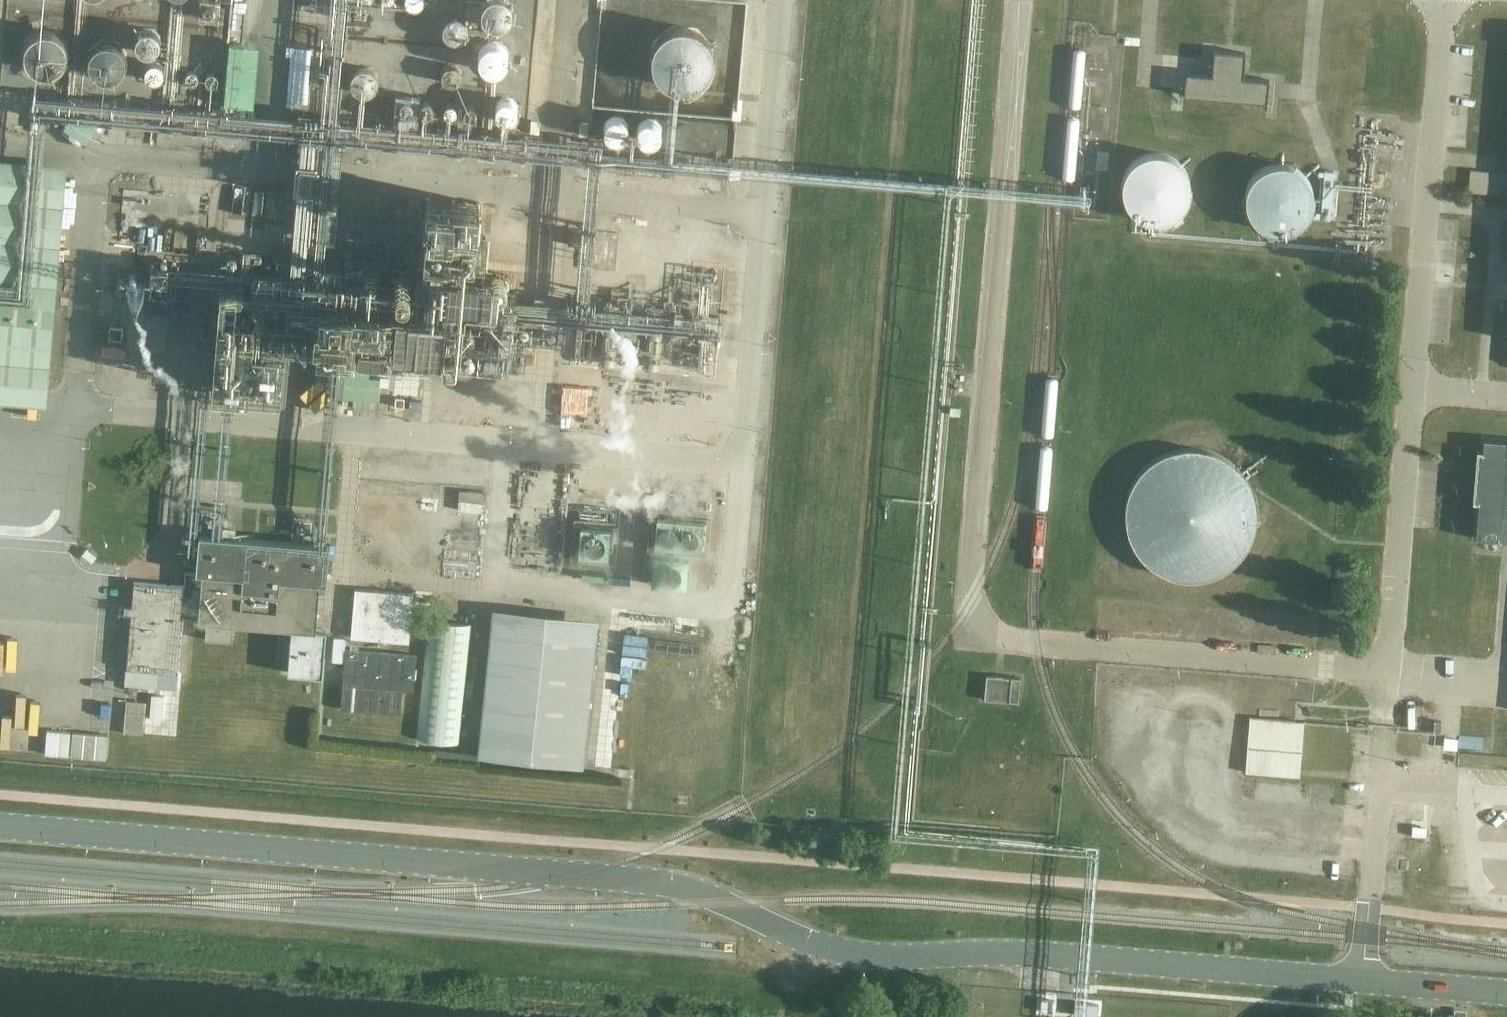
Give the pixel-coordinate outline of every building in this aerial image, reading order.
[(517,21),(517,0),(493,0),(493,21),(517,21)] [(726,37),(678,17),(657,66),(706,86),(726,37)] [(71,62),(71,28),(35,27),(35,61),(71,62)] [(514,38),(489,39),(490,68),(515,67),(514,38)] [(127,39),(99,39),(99,67),(127,67),(127,39)] [(263,50),(234,48),(229,109),(259,111),(263,50)] [(1185,94),(1266,101),(1268,80),(1242,78),(1244,53),(1214,50),(1212,76),(1186,74),(1185,94)] [(660,99),(671,105),(681,87),(670,81),(660,99)] [(1124,187),(1124,190),(1124,193),(1124,195),(1124,198),(1125,201),(1126,204),(1127,206),(1129,209),(1130,211),(1132,213),(1134,215),(1137,217),(1139,218),(1141,220),(1144,221),(1147,222),(1149,223),(1152,223),(1155,223),(1158,223),(1160,223),(1163,222),(1166,222),(1169,221),(1171,219),(1174,218),(1176,216),(1178,215),(1180,213),(1182,210),(1183,208),(1185,206),(1186,203),(1187,200),(1188,198),(1188,195),(1188,192),(1188,189),(1188,187),(1187,184),(1187,181),(1186,178),(1184,176),(1183,173),(1181,171),(1180,169),(1178,167),(1175,165),(1173,164),(1171,162),(1168,161),(1165,160),(1163,159),(1160,159),(1157,159),(1154,159),(1151,159),(1149,160),(1146,160),(1143,161),(1141,163),(1138,164),(1136,166),(1134,167),(1132,169),(1130,172),(1129,174),(1127,176),(1126,179),(1125,182),(1124,184),(1124,187)] [(1249,196),(1248,199),(1248,202),(1249,205),(1249,208),(1250,211),(1251,214),(1252,216),(1254,219),(1256,221),(1258,223),(1260,225),(1262,227),(1265,229),(1268,230),(1270,231),(1273,232),(1276,232),(1279,233),(1282,233),(1285,233),(1288,232),(1291,231),(1293,230),(1296,229),(1299,228),(1301,226),(1303,224),(1305,222),(1307,219),(1309,217),(1310,214),(1311,212),(1312,209),(1313,206),(1313,203),(1313,200),(1313,197),(1313,194),(1312,191),(1311,188),(1310,186),(1309,183),(1307,181),(1305,178),(1303,176),(1301,174),(1298,173),(1296,171),(1293,170),(1290,169),(1287,168),(1284,168),(1281,168),(1278,168),(1275,168),(1273,169),(1270,170),(1267,171),(1264,172),(1262,174),(1260,176),(1257,178),(1255,180),(1254,182),(1252,185),(1251,188),(1250,190),(1249,193),(1249,196)] [(1471,169),(1469,192),(1506,195),(1506,172),(1471,169)] [(0,183),(0,382),(46,386),(64,188),(0,183)] [(179,259),(147,256),(143,297),(175,300),(179,259)] [(251,340),(506,363),(512,298),(257,275),(251,340)] [(570,367),(694,378),(699,317),(576,307),(570,367)] [(1475,537),(1506,540),(1506,441),(1483,439),(1475,537)] [(1153,468),(1149,471),(1145,475),(1141,479),(1138,483),(1135,487),(1133,492),(1130,497),(1129,502),(1128,507),(1127,512),(1126,518),(1126,523),(1127,528),(1128,533),(1129,539),(1131,544),(1133,548),(1135,553),(1138,558),(1141,562),(1145,566),(1149,569),(1153,573),(1157,576),(1162,578),(1167,580),(1172,582),(1177,583),(1182,584),(1188,585),(1193,585),(1198,585),(1203,584),(1209,583),(1214,581),(1219,579),(1223,577),(1228,574),(1232,571),(1236,567),(1240,563),(1243,559),(1246,555),(1249,550),(1251,546),(1253,541),(1255,536),(1256,530),(1256,525),(1256,520),(1256,515),(1256,509),(1254,504),(1253,499),(1251,494),(1249,489),(1246,485),(1243,480),(1240,476),(1236,473),(1232,469),(1227,466),(1223,463),(1218,461),(1213,459),(1208,457),(1203,456),(1198,455),(1192,455),(1187,455),(1182,456),(1177,457),(1172,458),(1167,460),(1162,462),(1157,465),(1153,468)] [(365,482),(364,523),(389,524),(390,482),(365,482)] [(656,547),(702,550),(704,521),(658,517),(656,547)] [(579,556),(608,559),(611,529),(582,526),(579,556)] [(233,641),(234,624),(292,629),(289,671),(323,674),(327,631),(314,630),(318,583),(325,583),(328,545),(197,535),(195,571),(186,571),(185,585),(135,581),(128,668),(179,672),(184,614),(196,615),(196,621),(206,622),(205,639),(233,641)] [(409,642),(413,595),(356,590),(351,638),(409,642)] [(597,618),(493,608),(479,755),(583,765),(597,618)] [(418,738),(459,742),(472,624),(431,619),(418,738)] [(619,663),(643,663),(644,635),(620,635),(619,663)] [(414,691),(417,655),(345,649),(342,685),(395,689),(394,695),(341,690),(339,715),(412,721),(414,696),(403,695),(403,690),(414,691)] [(985,698),(1018,701),(1020,677),(987,674),(985,698)] [(152,695),(150,720),(162,720),(164,696),(152,695)] [(126,700),(124,733),(144,735),(147,701),(126,700)] [(1295,778),(1296,766),(1299,727),(1246,723),(1242,774),(1295,778)] [(6,724),(6,748),(29,749),(29,725),(6,724)] [(118,757),(119,732),(83,730),(81,755),(118,757)] [(1056,996),(1046,995),(1045,1005),(1056,1006),(1056,996)] [(1095,1004),(1075,1003),(1074,1014),(1094,1015),(1095,1004)]
